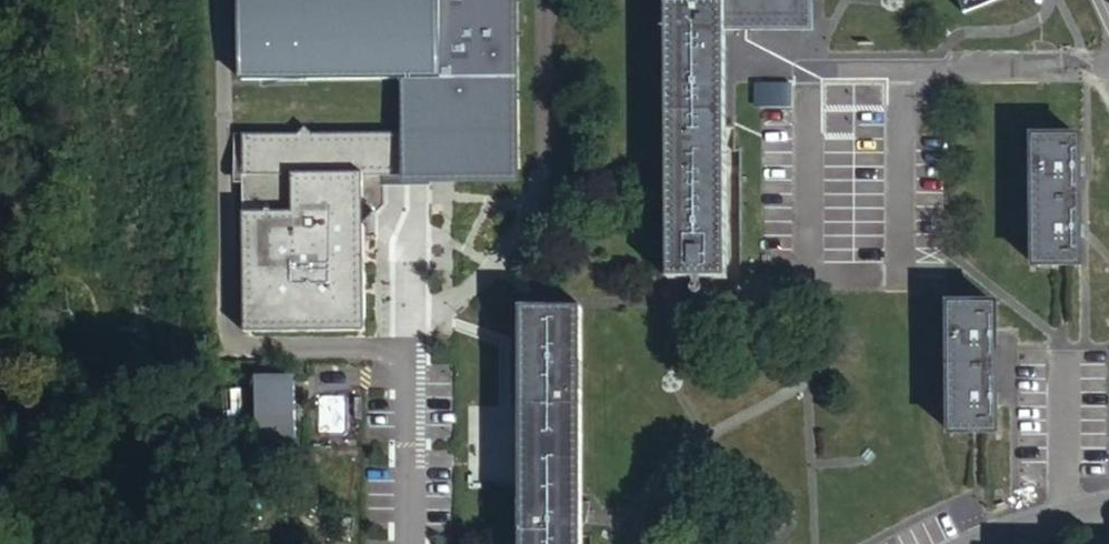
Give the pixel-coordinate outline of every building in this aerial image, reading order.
[(519,82),(518,0),(241,0),(241,81),(407,81),(519,82)] [(726,25),(810,25),(810,0),(672,0),(672,6),(726,6),(726,25)] [(969,9),(990,0),(965,0),(969,9)] [(726,6),(672,6),(670,6),(670,280),(726,279),(726,25),(726,6)] [(519,82),(407,81),(408,136),(316,137),(306,124),(296,136),(240,135),(238,333),(362,334),(362,293),(361,211),(379,195),(380,177),(389,178),(407,178),(407,168),(432,169),(457,169),(457,174),(520,174),(519,82)] [(1038,136),(1038,264),(1064,264),(1081,264),(1081,136),(1038,136)] [(389,178),(389,191),(432,191),(432,169),(407,168),(407,178),(389,178)] [(361,211),(362,229),(389,204),(389,191),(389,178),(380,177),(379,195),(361,211)] [(953,301),(953,430),(998,430),(999,301),(953,301)] [(522,307),(520,543),(581,543),(582,515),(583,308),(522,307)] [(288,384),(248,383),(248,448),(288,449),(288,384)]
